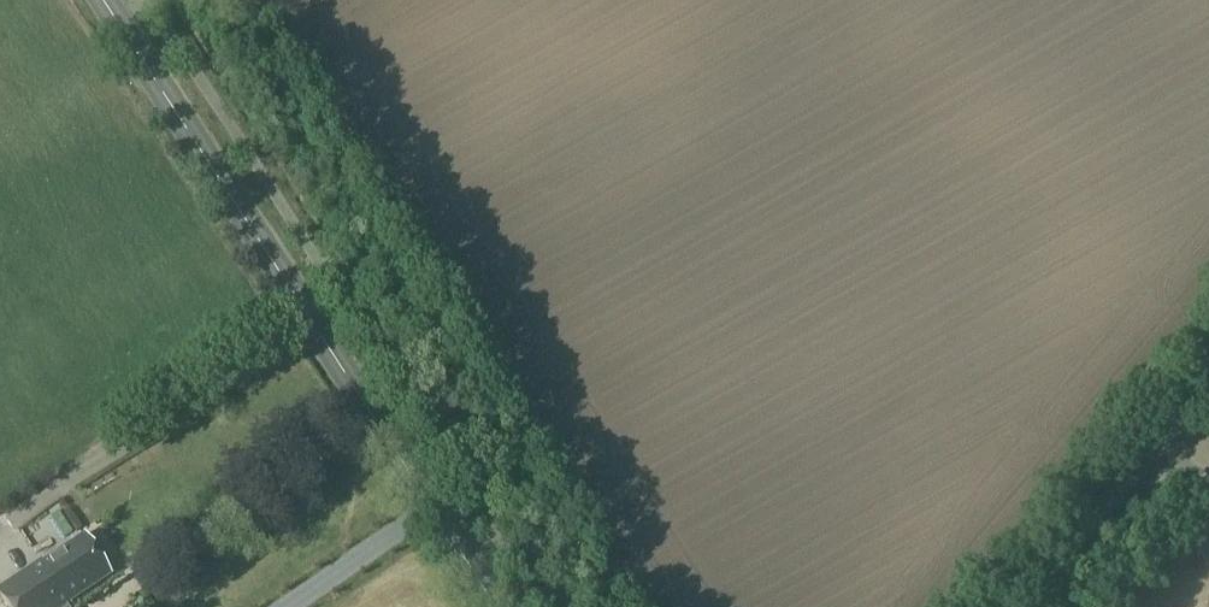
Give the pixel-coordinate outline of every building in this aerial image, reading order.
[(68,603),(110,576),(83,534),(0,586),(0,595),(8,606),(71,606),(68,603)]
